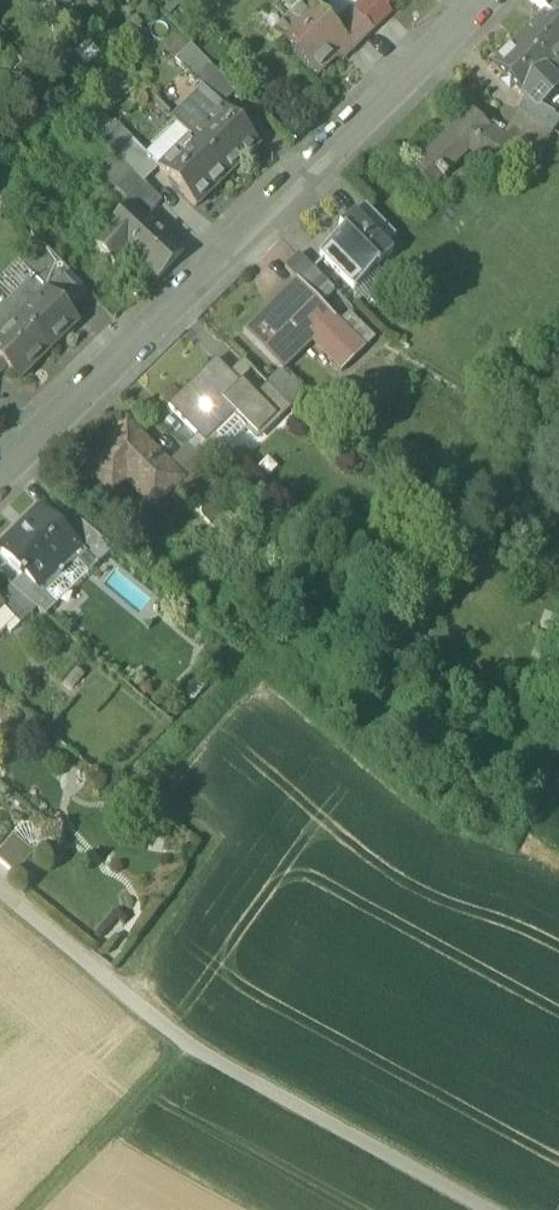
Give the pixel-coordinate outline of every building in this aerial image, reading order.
[(309,2),(306,5),(301,0),(285,0),(274,10),(287,23),(275,36),(316,77),(334,58),(338,62),(345,62),(356,51),(333,26),(309,2)] [(373,0),(367,0),(354,13),(374,34),(392,16),(386,10),(384,11),(373,0)] [(384,11),(386,10),(396,0),(373,0),(384,11)] [(546,12),(556,22),(558,19),(558,0),(532,0),(546,12)] [(354,13),(350,9),(333,26),(356,51),(374,34),(354,13)] [(518,40),(549,72),(558,62),(558,25),(556,22),(546,12),(518,40)] [(549,72),(518,40),(491,66),(523,98),(549,72)] [(191,46),(173,64),(193,84),(210,67),(191,46)] [(233,90),(210,67),(193,84),(203,93),(215,106),(233,90)] [(203,93),(177,118),(194,135),(219,110),(215,106),(203,93)] [(553,114),(523,98),(516,110),(548,129),(553,114)] [(488,131),(464,107),(451,120),(457,126),(423,160),(440,178),(470,148),(488,132),(488,131)] [(194,135),(190,139),(228,177),(260,147),(221,109),(219,110),(194,135)] [(548,129),(516,110),(506,133),(502,140),(514,147),(513,149),(529,158),(548,129)] [(488,131),(488,132),(470,148),(502,167),(513,149),(514,147),(502,140),(488,131)] [(190,139),(158,169),(196,208),(228,177),(190,139)] [(156,165),(133,142),(117,158),(133,174),(140,181),(156,165)] [(140,181),(133,174),(116,191),(129,205),(132,203),(147,217),(161,203),(140,181)] [(147,217),(132,203),(129,205),(91,246),(113,267),(127,253),(157,282),(183,254),(147,217)] [(396,237),(365,206),(355,216),(385,247),(396,237)] [(355,216),(354,214),(338,230),(342,233),(319,255),(354,290),(376,268),(377,269),(393,254),(385,247),(355,216)] [(333,291),(299,256),(285,269),(297,281),(320,304),(333,291)] [(297,281),(243,334),(277,368),(312,334),(336,359),(332,363),(341,373),(364,350),(335,320),(320,304),(297,281)] [(47,291),(18,320),(49,352),(78,323),(47,291)] [(0,339),(0,361),(3,363),(19,381),(49,352),(18,320),(0,339)] [(216,360),(169,406),(197,437),(197,438),(206,446),(236,417),(258,437),(278,418),(257,396),(242,382),(239,385),(216,360)] [(291,410),(267,386),(257,396),(278,418),(281,421),(291,410)] [(167,467),(125,426),(84,468),(106,491),(118,479),(153,512),(181,484),(182,482),(167,467)] [(206,446),(197,438),(197,437),(187,448),(210,467),(219,459),(206,446)] [(210,467),(187,448),(167,467),(182,482),(181,484),(187,490),(210,467)] [(41,508),(25,523),(29,526),(0,552),(23,577),(35,590),(37,588),(54,572),(80,548),(77,545),(56,523),(41,508)] [(92,531),(68,511),(56,523),(77,545),(92,531)] [(92,531),(77,545),(80,548),(86,556),(97,566),(114,549),(92,531)] [(80,548),(54,572),(61,579),(86,556),(80,548)] [(35,590),(23,577),(10,590),(36,611),(43,617),(54,606),(37,588),(35,590)] [(10,590),(0,600),(0,605),(3,609),(2,610),(20,627),(36,611),(10,590)] [(13,836),(0,851),(0,863),(16,876),(34,855),(13,836)]
